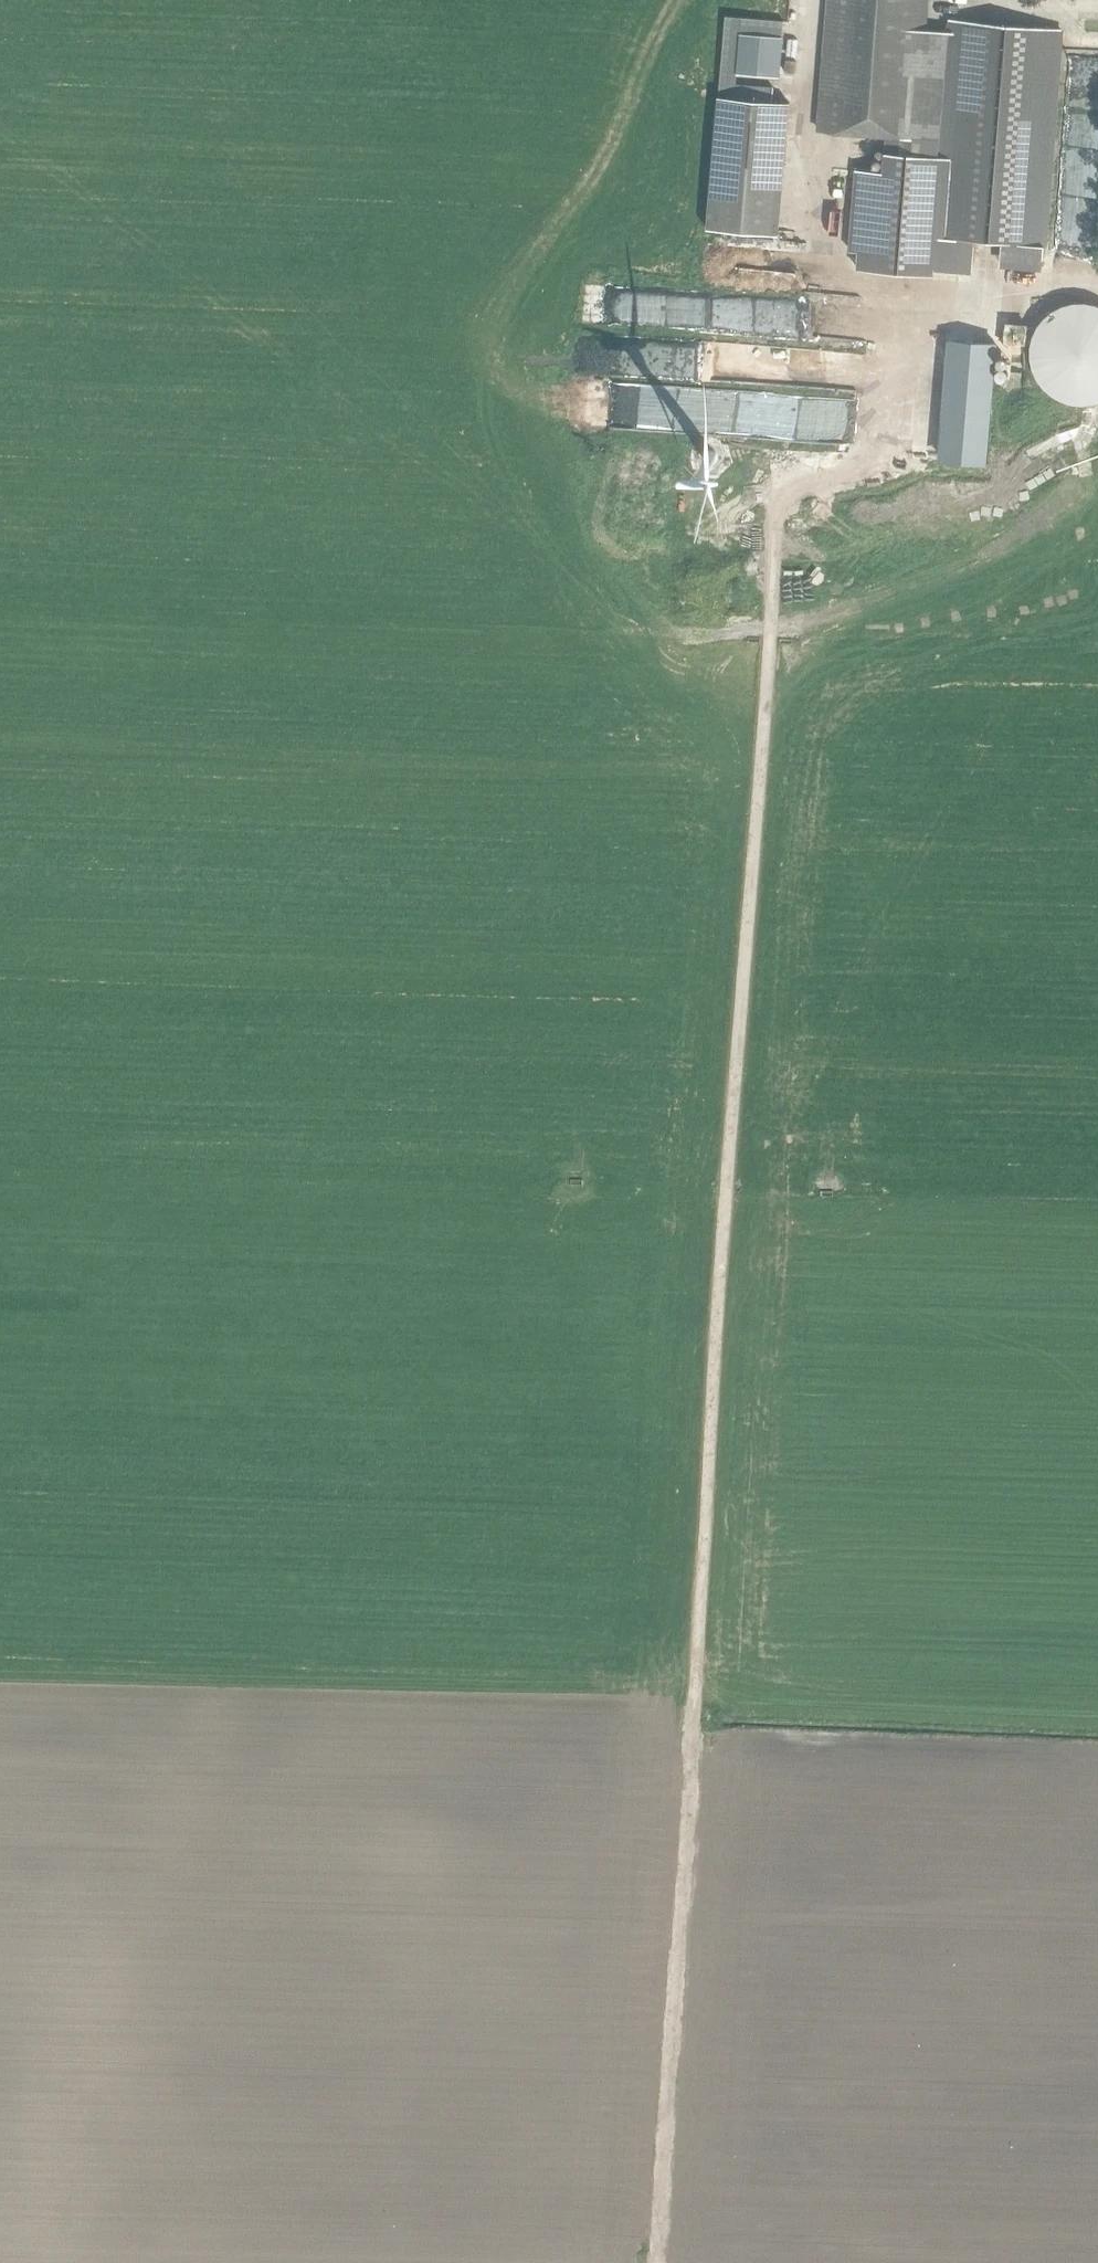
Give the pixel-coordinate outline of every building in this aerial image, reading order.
[(820,131),(886,136),(885,172),(857,170),(851,250),(859,251),(858,269),(930,275),(931,258),(974,261),(975,240),(1044,245),(1061,30),(949,23),(948,38),(926,37),(929,0),(831,0),(820,131)] [(785,72),(795,73),(796,61),(786,60),(785,72)] [(718,97),(707,228),(778,234),(789,103),(718,97)] [(1081,302),(1072,303),(1064,305),(1056,309),(1045,317),(1037,327),(1033,335),(1031,344),(1030,353),(1031,362),(1035,375),(1039,382),(1045,389),(1052,395),(1060,399),(1072,403),(1081,404),(1090,403),(1097,401),(1097,305),(1090,303),(1081,302)] [(997,344),(948,340),(938,461),(988,465),(997,344)]
